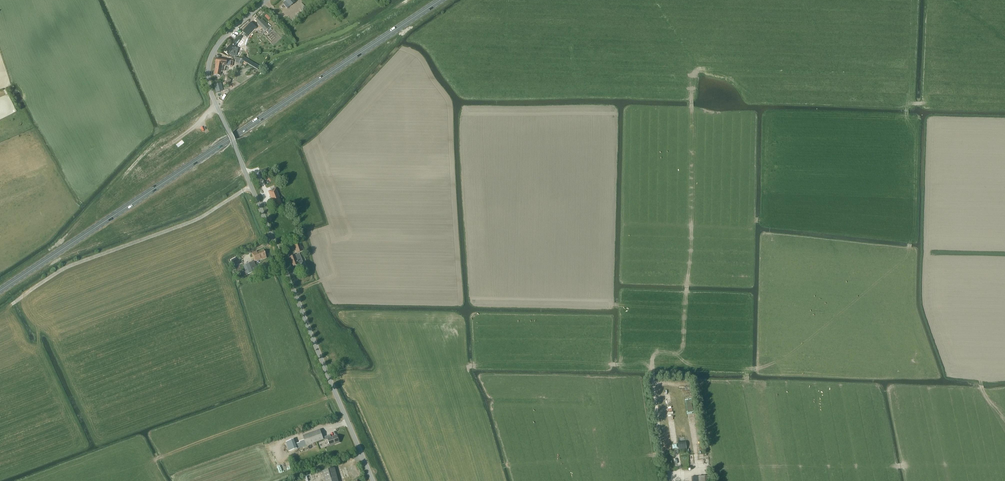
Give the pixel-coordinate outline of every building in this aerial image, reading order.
[(299,3),(303,10),(307,8),(303,1),(299,3)] [(258,17),(255,20),(266,31),(270,27),(262,19),(261,20),(258,17)] [(255,27),(251,22),(242,31),(247,36),(255,27)] [(239,47),(243,43),(236,38),(224,51),(228,55),(232,51),(234,52),(237,49),(239,47)] [(230,66),(232,66),(233,61),(227,60),(216,58),(215,63),(216,64),(214,74),(220,75),(220,72),(222,72),(223,72),(224,71),(225,70),(225,67),(226,67),(226,66),(227,66),(229,67),(230,66)] [(250,60),(248,63),(258,69),(260,66),(250,60)] [(214,85),(216,93),(223,91),(220,83),(214,85)] [(268,192),(274,205),(276,210),(283,207),(275,189),(268,192)] [(299,243),(294,245),(296,249),(297,249),(298,252),(303,250),(302,247),(300,247),(299,243)] [(261,260),(267,258),(266,256),(266,255),(264,250),(257,252),(257,251),(251,253),(254,261),(261,259),(261,260)] [(292,264),(293,266),(303,263),(299,253),(288,257),(291,264),(292,264)] [(247,275),(257,271),(254,261),(243,265),(247,275)] [(323,437),(320,430),(303,436),(304,440),(297,443),(295,444),(294,439),(286,442),(289,451),(324,440),(324,441),(328,439),(330,446),(340,443),(337,435),(331,437),(330,435),(323,437)] [(338,479),(335,468),(323,471),(325,480),(338,480),(338,479)] [(351,480),(350,480),(351,480),(347,469),(337,472),(340,480),(351,480)]
